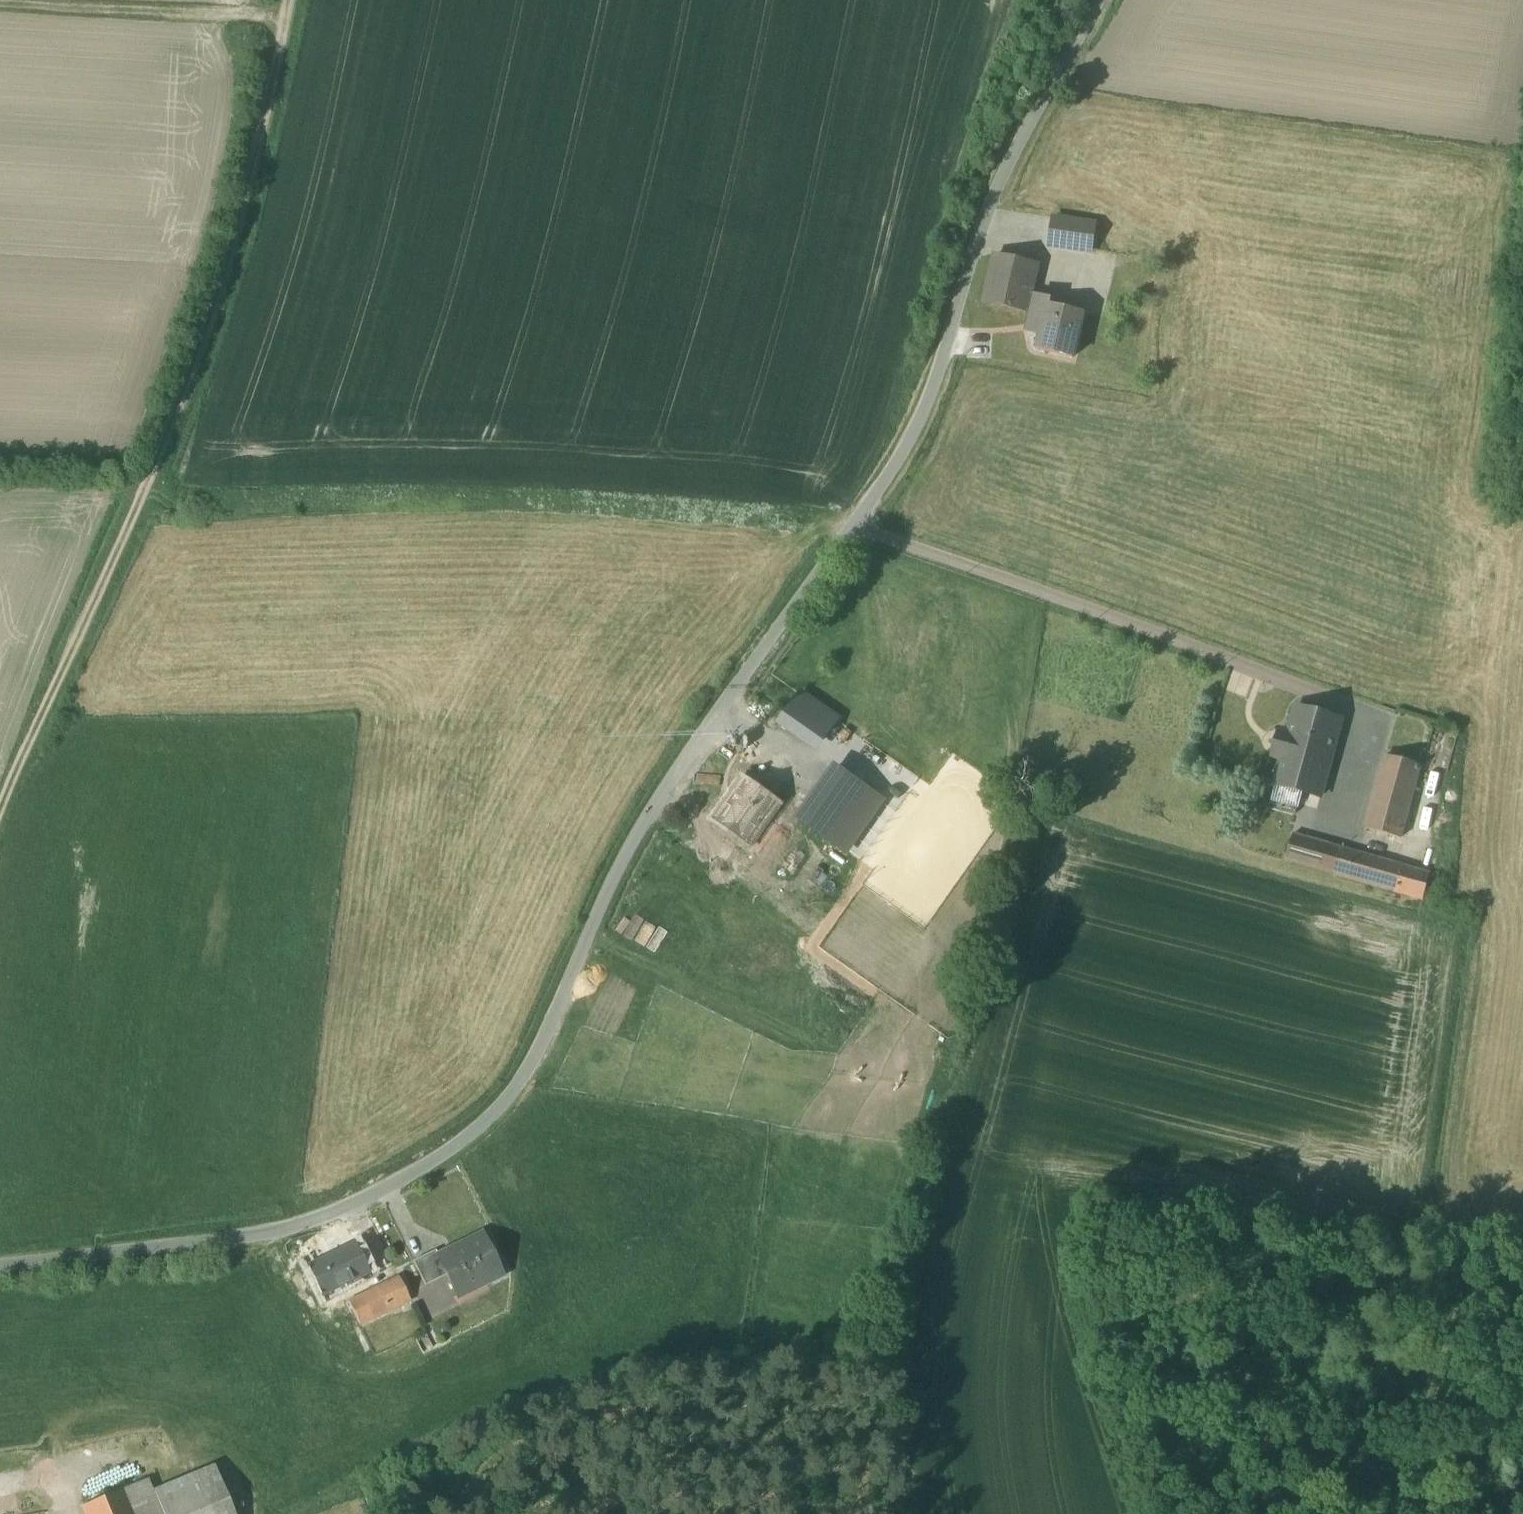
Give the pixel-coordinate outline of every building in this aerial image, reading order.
[(1099,223),(1051,216),(1045,252),(1093,260),(1099,223)] [(1042,265),(995,254),(984,308),(1030,318),(1042,265)] [(1049,301),(1033,353),(1079,367),(1095,315),(1049,301)] [(785,714),(800,695),(787,685),(772,704),(785,714)] [(1341,721),(1290,708),(1268,792),(1318,805),(1341,721)] [(1429,767),(1381,753),(1359,833),(1407,846),(1429,767)] [(836,767),(799,819),(842,849),(879,797),(836,767)] [(739,772),(705,821),(753,854),(786,806),(739,772)] [(1291,832),(1283,862),(1423,900),(1431,871),(1291,832)] [(823,861),(808,882),(851,911),(866,889),(823,861)] [(507,1281),(482,1232),(413,1266),(425,1290),(445,1279),(458,1305),(507,1281)] [(373,1289),(352,1245),(309,1265),(326,1302),(342,1295),(356,1325),(405,1302),(394,1279),(373,1289)] [(83,1507),(86,1513),(232,1513),(214,1469),(151,1494),(147,1482),(83,1507)]
